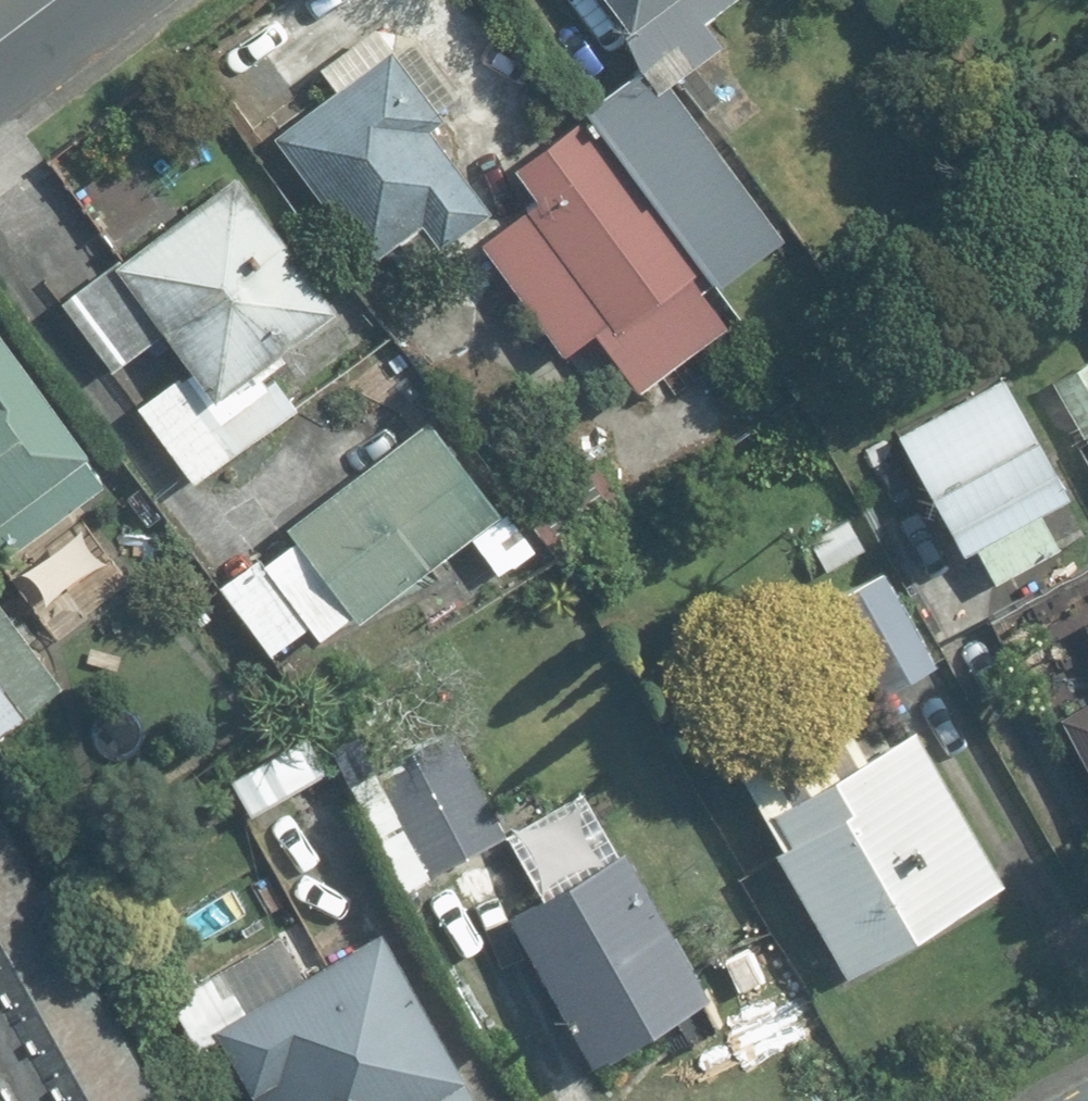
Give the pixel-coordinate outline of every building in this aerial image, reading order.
[(720,287),(791,235),(676,78),(726,41),(709,19),(735,0),(613,0),(634,29),(627,34),(648,62),(587,107),(593,114),(720,287)] [(444,113),(398,50),(282,136),(374,260),(424,223),(441,246),(494,206),(432,122),(444,113)] [(482,244),(564,355),(598,330),(642,390),(742,316),(720,287),(593,114),(522,166),(545,197),(482,244)] [(166,328),(195,367),(143,406),(198,479),(294,407),(264,367),(342,309),(237,170),(64,299),(114,367),(166,328)] [(14,555),(115,480),(0,324),(0,536),(14,555)] [(1057,378),(1087,435),(1087,361),(1057,378)] [(976,546),(997,585),(1069,547),(1047,507),(1072,494),(1009,376),(897,436),(961,554),(976,546)] [(362,617),(471,535),(502,577),(540,549),(441,416),(292,526),(301,538),(267,564),(259,554),(221,582),(275,654),(313,626),(321,637),(357,610),(362,617)] [(892,576),(838,606),(886,692),(940,662),(892,576)] [(65,687),(0,602),(0,737),(65,687)] [(1065,714),(1087,757),(1087,702),(1065,714)] [(873,751),(847,703),(735,764),(849,974),(1008,888),(920,726),(873,751)] [(467,762),(393,801),(431,873),(506,833),(467,762)] [(0,817),(0,1100),(165,1100),(0,817)] [(629,846),(512,914),(597,1061),(715,993),(629,846)] [(384,932),(215,1030),(256,1100),(482,1100),(384,932)]
